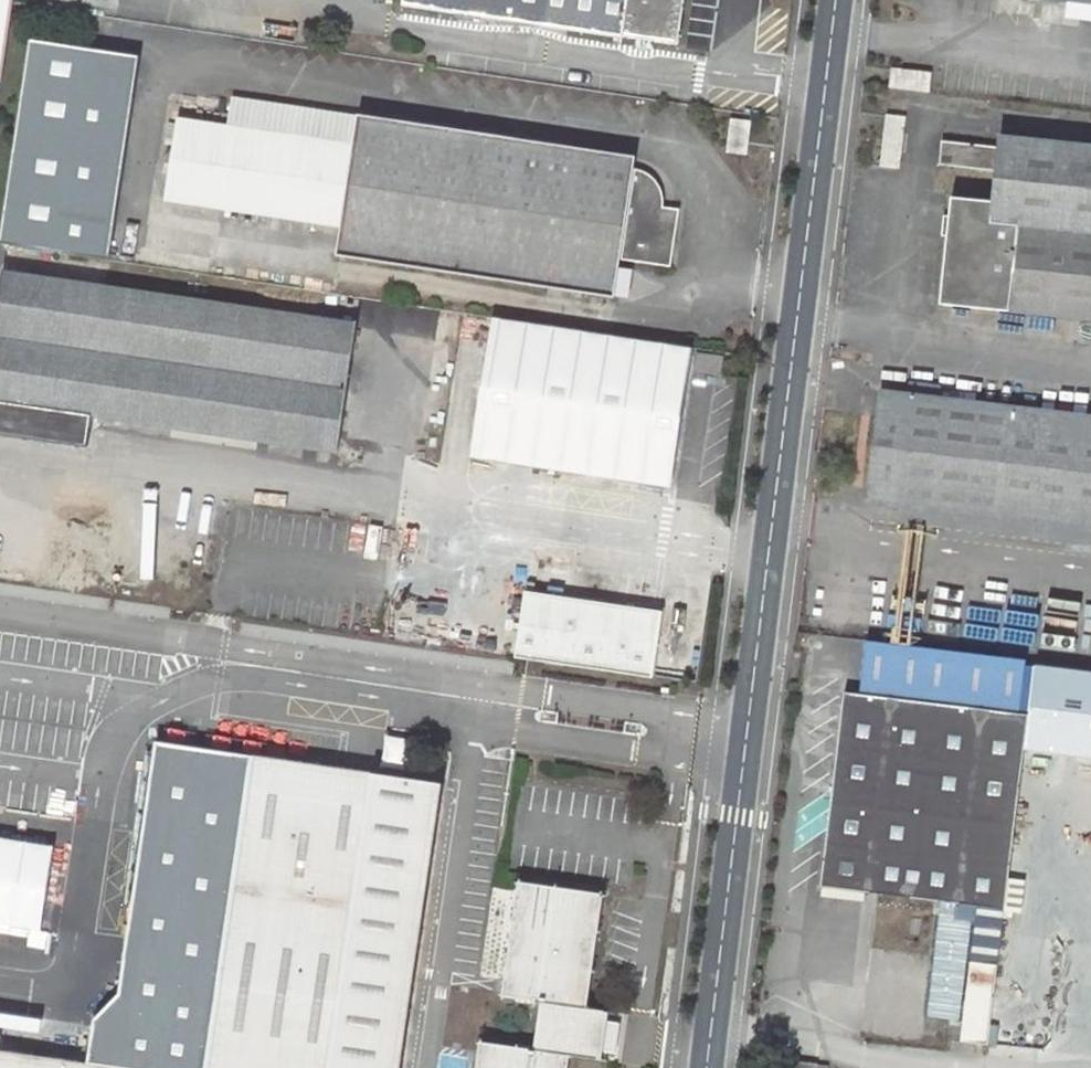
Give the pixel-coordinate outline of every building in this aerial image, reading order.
[(403,6),(677,45),(684,0),(404,0),(403,6)] [(121,259),(144,57),(36,45),(13,247),(121,259)] [(893,69),(891,88),(929,93),(931,74),(893,69)] [(636,157),(358,116),(358,120),(238,103),(234,131),(222,208),(342,226),(338,256),(615,298),(621,259),(672,267),(681,208),(664,206),(664,196),(663,190),(660,184),(655,177),(650,173),(644,170),(634,168),(636,157)] [(887,115),(882,168),(901,170),(907,117),(887,115)] [(152,118),(141,196),(222,208),(234,131),(152,118)] [(732,119),(727,153),(748,156),(753,121),(732,119)] [(950,218),(957,218),(955,236),(948,236),(941,305),(1090,320),(1090,147),(1001,138),(999,147),(943,141),(940,166),(997,172),(994,203),(952,198),(950,218)] [(957,218),(950,218),(948,236),(955,236),(957,218)] [(0,287),(0,435),(87,447),(89,431),(91,415),(119,419),(338,453),(357,325),(2,271),(0,287)] [(692,350),(495,319),(473,457),(671,488),(692,350)] [(698,351),(695,373),(720,376),(723,356),(698,351)] [(868,503),(1090,530),(1090,419),(881,393),(868,503)] [(91,415),(89,431),(116,435),(119,419),(91,415)] [(662,612),(525,593),(516,659),(653,678),(662,612)] [(1023,751),(1090,760),(1090,669),(869,641),(861,697),(1028,717),(1023,751)] [(845,695),(821,888),(937,902),(979,907),(1004,910),(1023,751),(1028,717),(861,697),(845,695)] [(386,765),(411,768),(415,740),(390,737),(386,765)] [(157,742),(120,998),(96,1022),(88,1067),(97,1067),(207,1067),(252,757),(157,742)] [(443,785),(252,757),(207,1067),(400,1067),(443,785)] [(0,844),(0,889),(51,896),(58,852),(0,844)] [(502,997),(540,1002),(534,1049),(480,1042),(476,1067),(568,1067),(570,1055),(597,1059),(604,1010),(587,1008),(603,896),(519,883),(502,997)] [(937,902),(923,1017),(965,1023),(979,907),(937,902)] [(965,1023),(963,1040),(988,1043),(1004,910),(979,907),(965,1023)] [(88,1067),(0,1054),(0,1067),(97,1067),(88,1067)]
